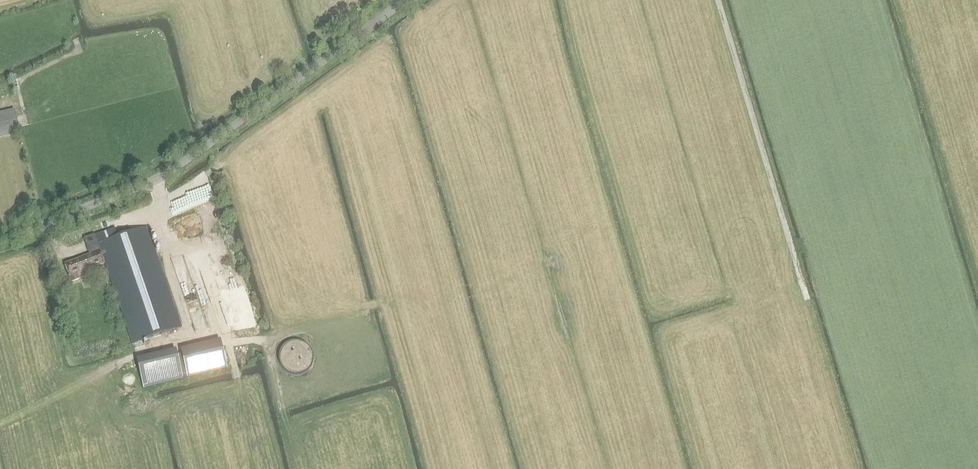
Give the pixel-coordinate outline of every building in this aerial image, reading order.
[(14,109),(0,113),(0,138),(19,133),(14,109)] [(174,195),(182,213),(216,198),(208,180),(174,195)] [(71,282),(80,278),(96,272),(94,268),(104,264),(132,344),(180,328),(147,227),(96,244),(93,235),(84,239),(89,256),(65,265),(69,277),(70,277),(71,282)] [(211,259),(219,290),(239,285),(231,254),(211,259)] [(299,340),(295,340),(292,340),(288,341),(284,344),(282,346),(279,349),(278,352),(277,355),(277,358),(278,362),(279,366),(281,368),(283,371),(285,373),(289,374),(292,375),(296,376),(298,375),(302,374),(306,372),(308,370),(311,367),(312,364),(313,361),(313,358),(313,354),(312,351),(310,348),(308,345),(304,342),(302,341),(299,340)] [(140,389),(180,379),(173,349),(133,358),(140,389)] [(177,354),(183,380),(187,379),(181,353),(177,354)]
